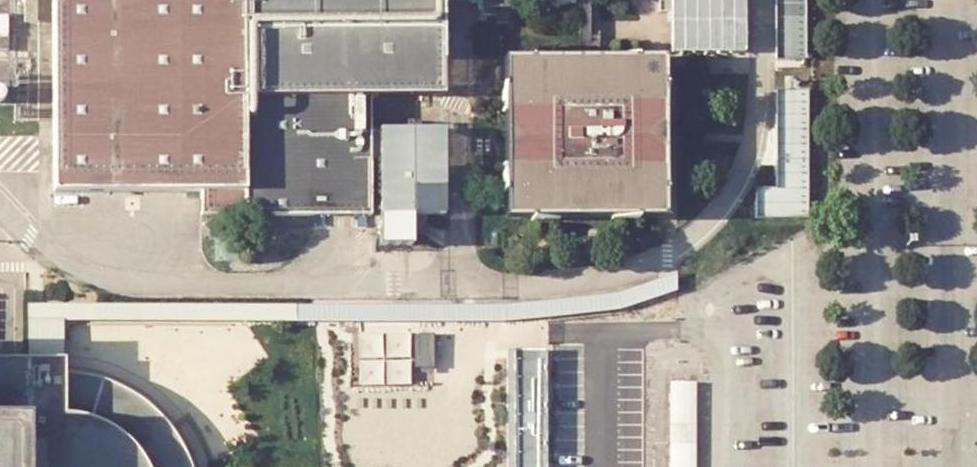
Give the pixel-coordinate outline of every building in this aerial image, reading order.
[(18,22),(31,23),(31,0),(18,0),(18,22)] [(49,202),(202,201),(204,223),(375,224),(375,106),(448,104),(448,0),(481,0),(52,0),(49,202)] [(538,11),(570,11),(570,0),(537,0),(538,11)] [(674,58),(747,59),(746,0),(673,0),(674,58)] [(780,22),(796,22),(796,74),(813,74),(813,0),(780,0),(780,22)] [(660,235),(665,235),(663,74),(503,73),(505,235),(660,235)] [(780,89),(780,187),(760,187),(760,217),(812,216),(812,89),(780,89)] [(443,129),(380,131),(379,145),(380,224),(380,248),(413,245),(415,216),(446,218),(443,129)] [(17,299),(17,355),(53,354),(53,315),(299,318),(299,303),(17,299)] [(177,461),(154,419),(113,386),(81,373),(53,369),(53,354),(17,355),(0,355),(0,466),(178,466),(177,461)] [(670,385),(670,466),(696,466),(696,385),(670,385)]
